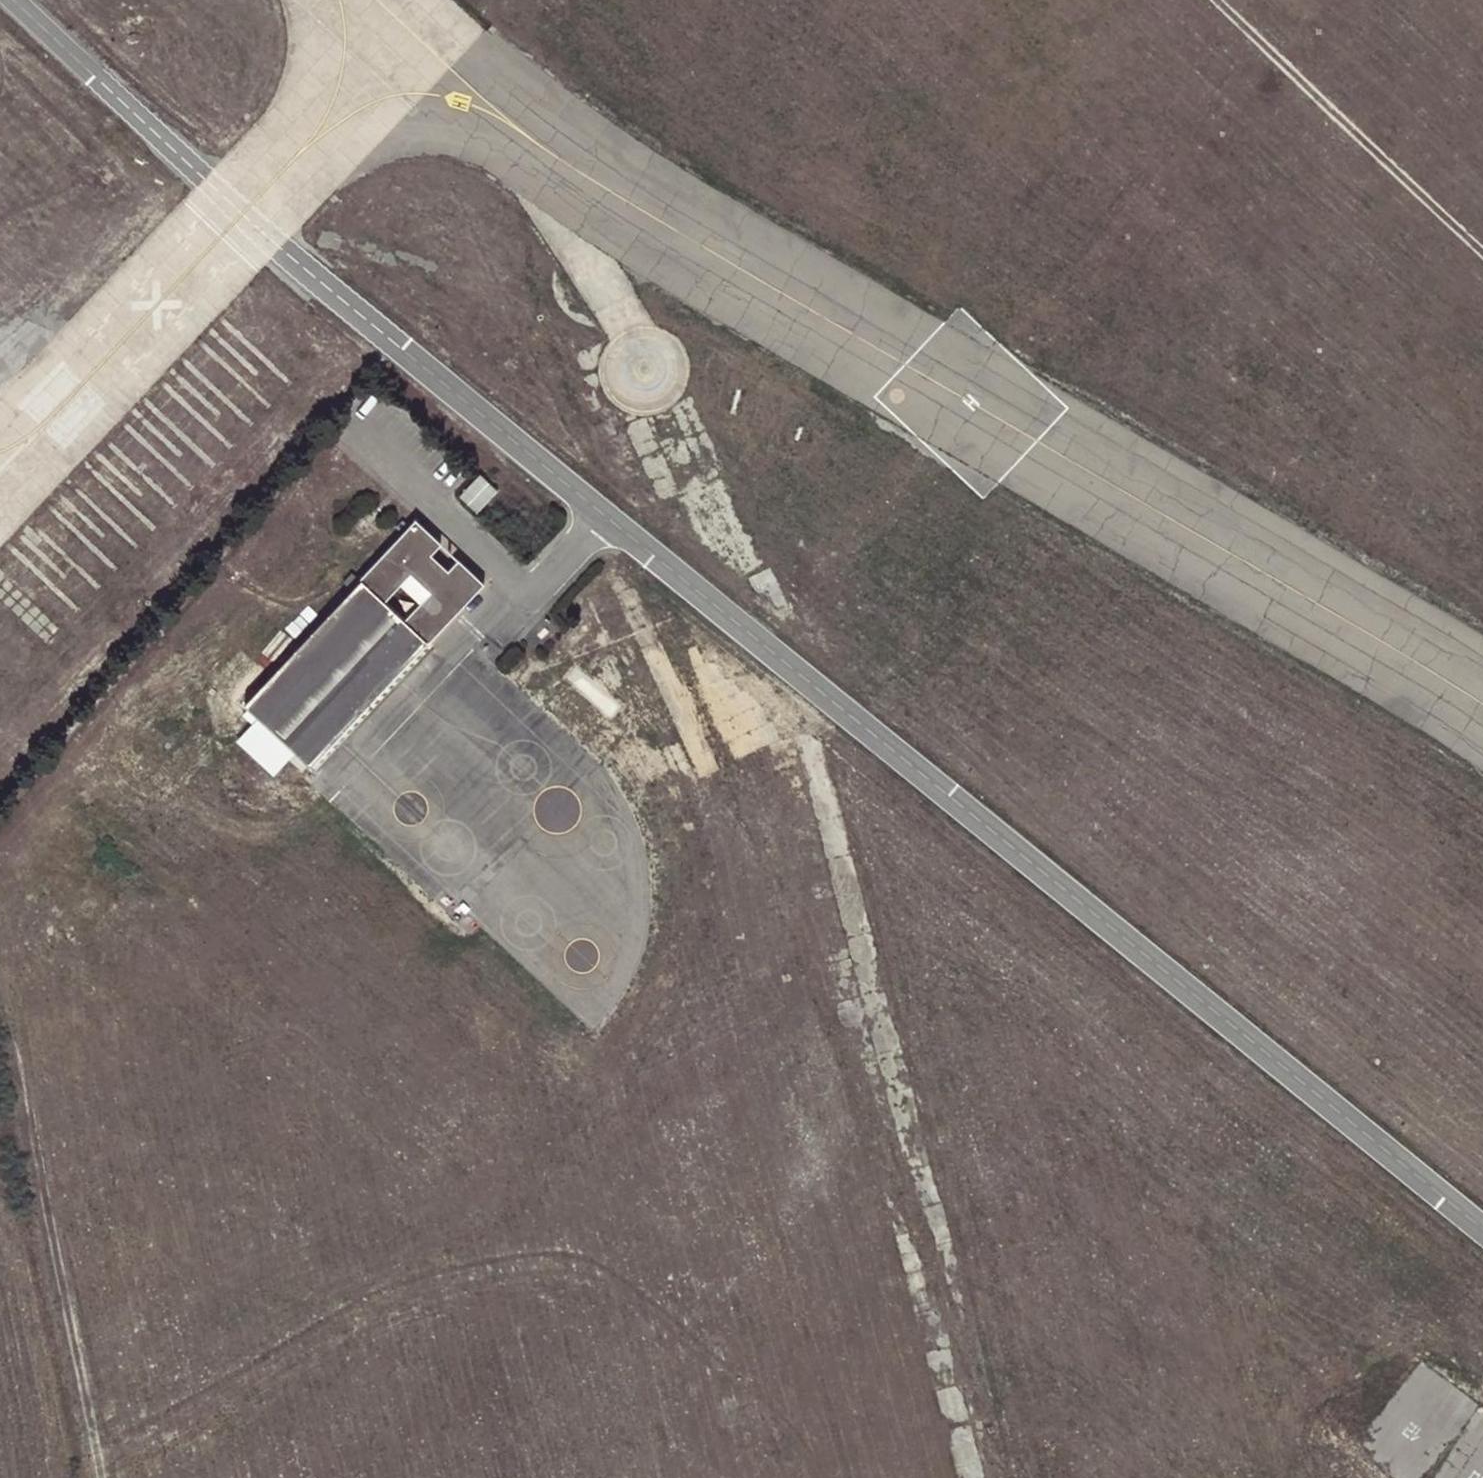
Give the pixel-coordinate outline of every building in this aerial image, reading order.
[(459,556),(448,568),(430,550),(441,539),(415,516),(243,701),(249,706),(242,713),(252,722),(235,739),(274,776),(289,758),(303,771),(454,611),(485,579),(459,556)]
